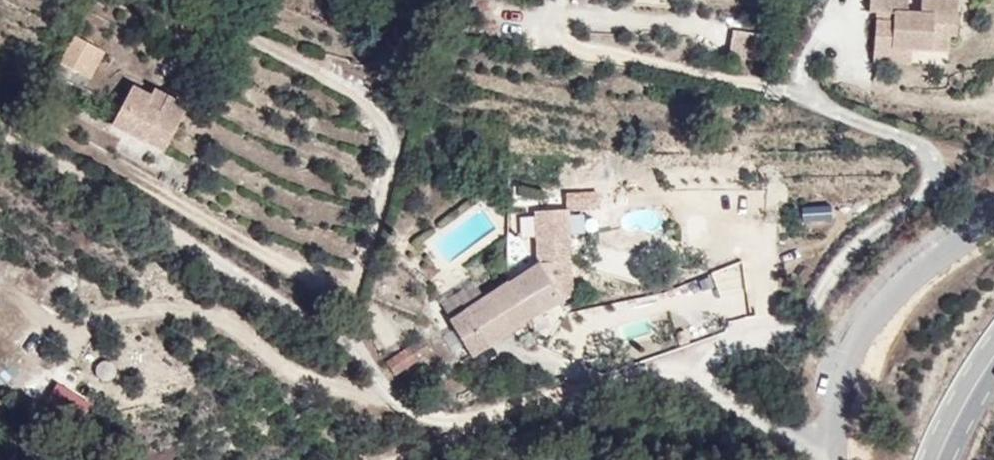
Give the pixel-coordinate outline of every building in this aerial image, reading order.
[(969,0),(931,0),(931,6),(968,8),(969,0)] [(967,49),(968,8),(931,6),(930,24),(918,23),(918,7),(880,5),(880,24),(903,25),(903,33),(887,32),(886,32),(883,65),(902,66),(902,61),(922,62),(960,63),(960,48),(967,49)] [(903,33),(903,25),(887,24),(887,32),(903,33)] [(87,74),(101,46),(82,36),(67,64),(87,74)] [(99,80),(113,53),(101,46),(87,74),(99,80)] [(921,75),(922,62),(902,61),(902,66),(883,65),(882,73),(921,75)] [(177,145),(196,108),(161,90),(158,97),(140,87),(120,125),(155,144),(158,135),(177,145)] [(173,154),(177,145),(158,135),(155,144),(154,144),(173,154)] [(536,264),(506,284),(528,319),(571,296),(567,211),(534,213),(536,264)] [(506,284),(448,321),(469,356),(528,319),(506,284)] [(420,338),(384,362),(392,375),(429,351),(420,338)] [(15,377),(10,394),(43,402),(48,386),(15,377)] [(58,382),(38,411),(67,432),(87,403),(58,382)]
